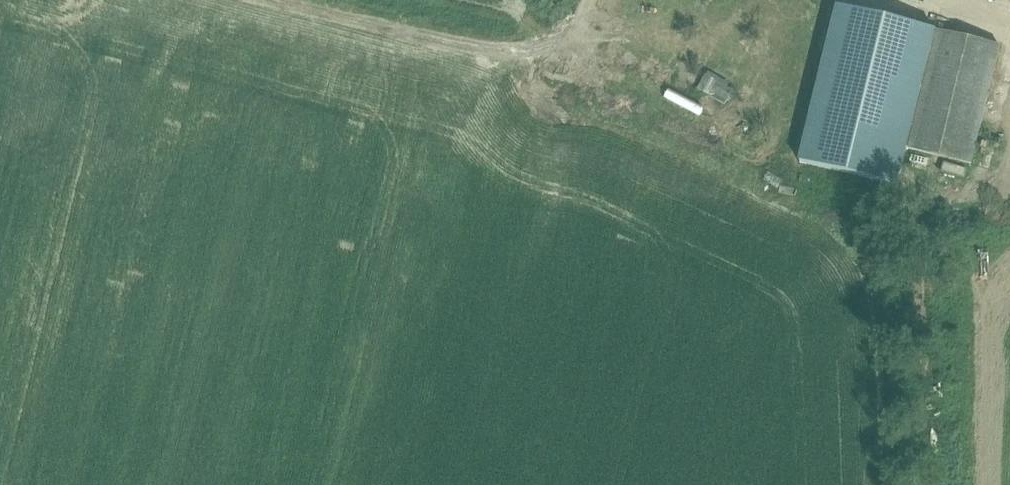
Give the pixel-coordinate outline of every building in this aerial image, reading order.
[(898,187),(908,150),(937,32),(837,7),(799,163),(898,187)] [(908,150),(971,166),(1000,46),(938,31),(937,32),(908,150)] [(698,89),(724,105),(724,104),(729,108),(736,98),(731,95),(733,91),(706,75),(698,89)]
